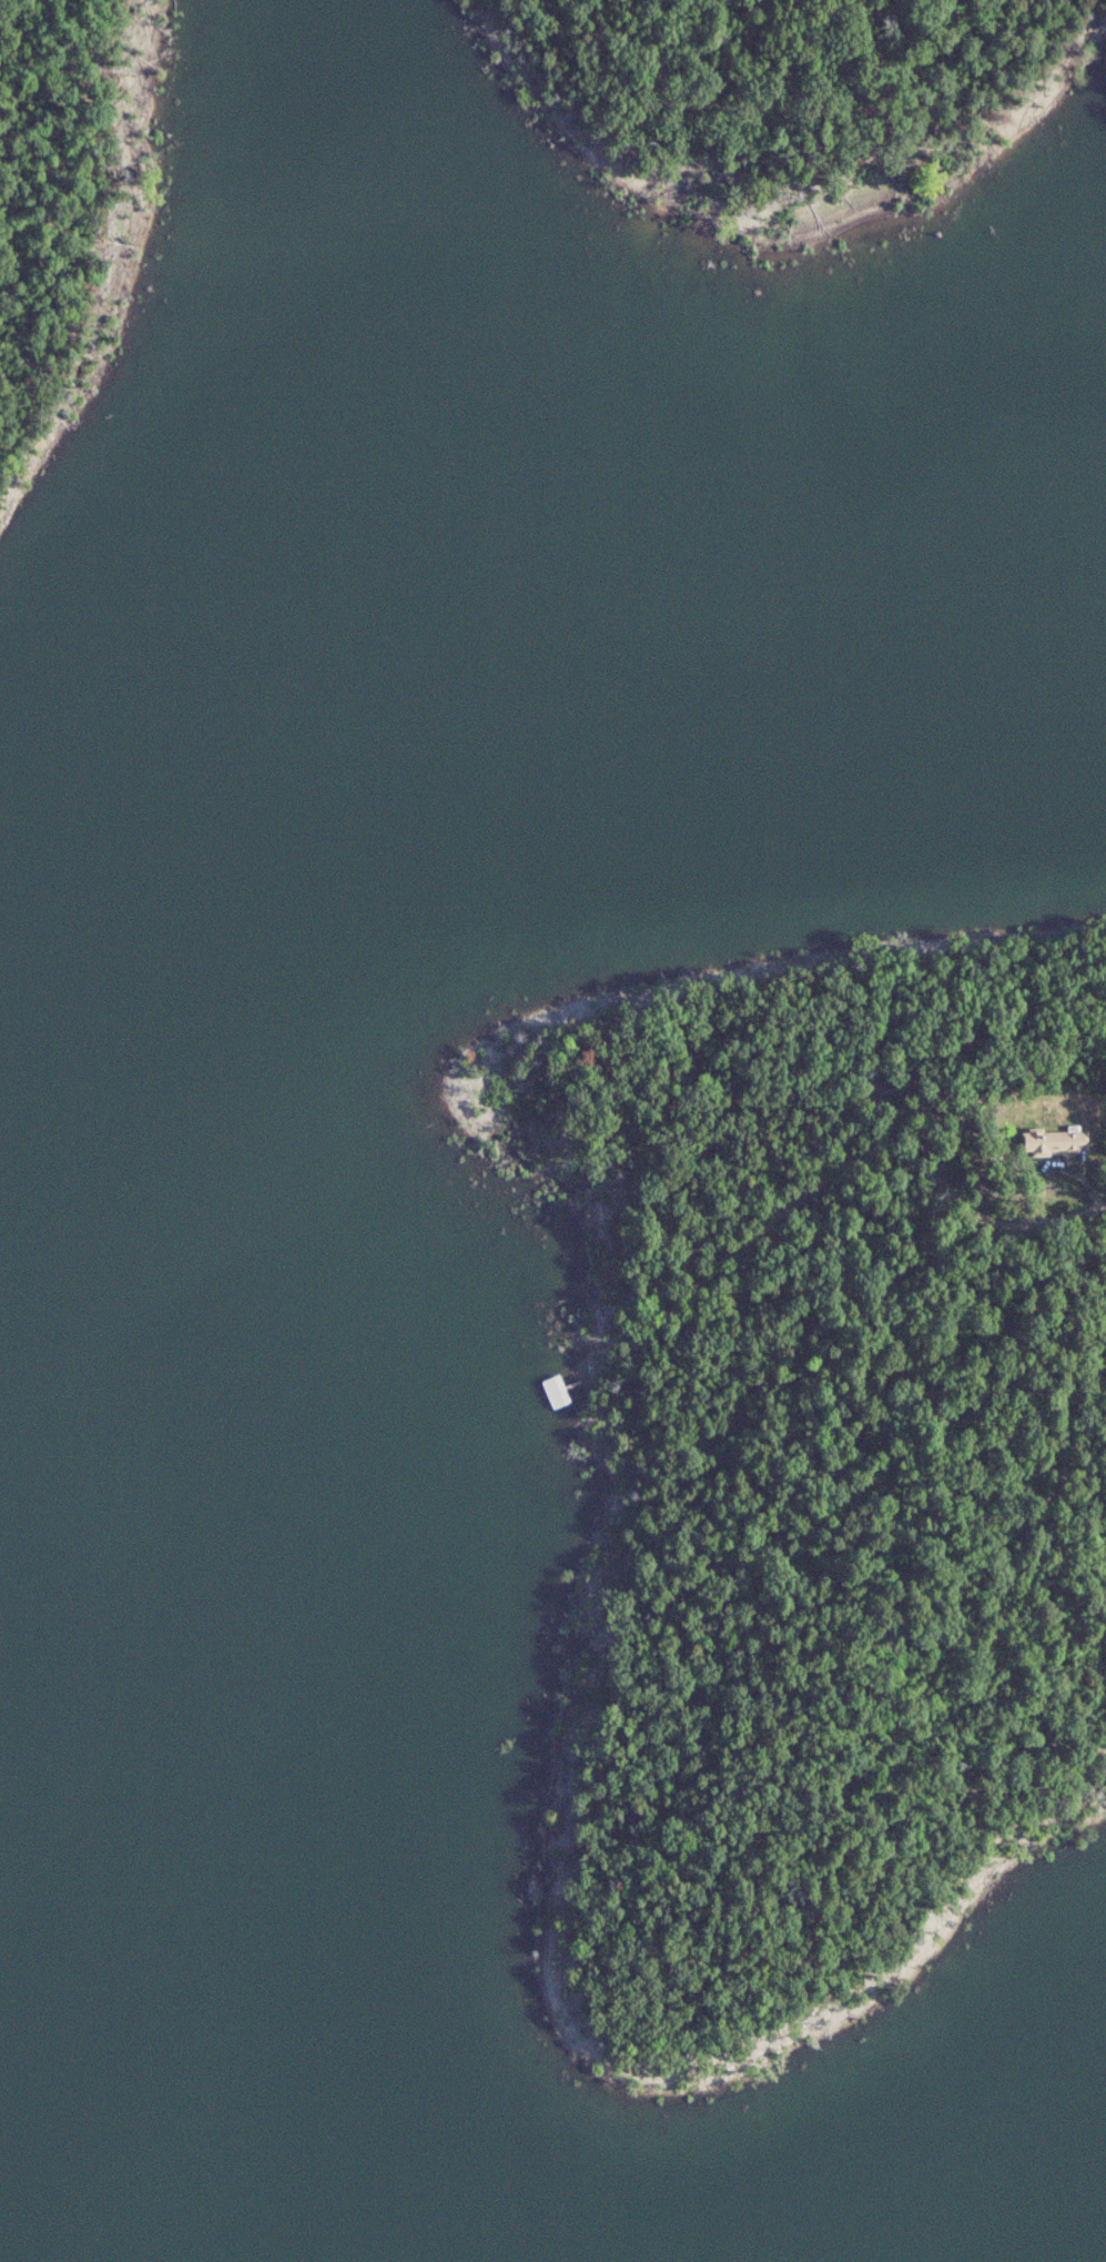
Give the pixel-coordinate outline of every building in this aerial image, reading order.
[(1087,1149),(1087,1131),(1035,1131),(1035,1132),(1026,1132),(1026,1151),(1087,1149)]
